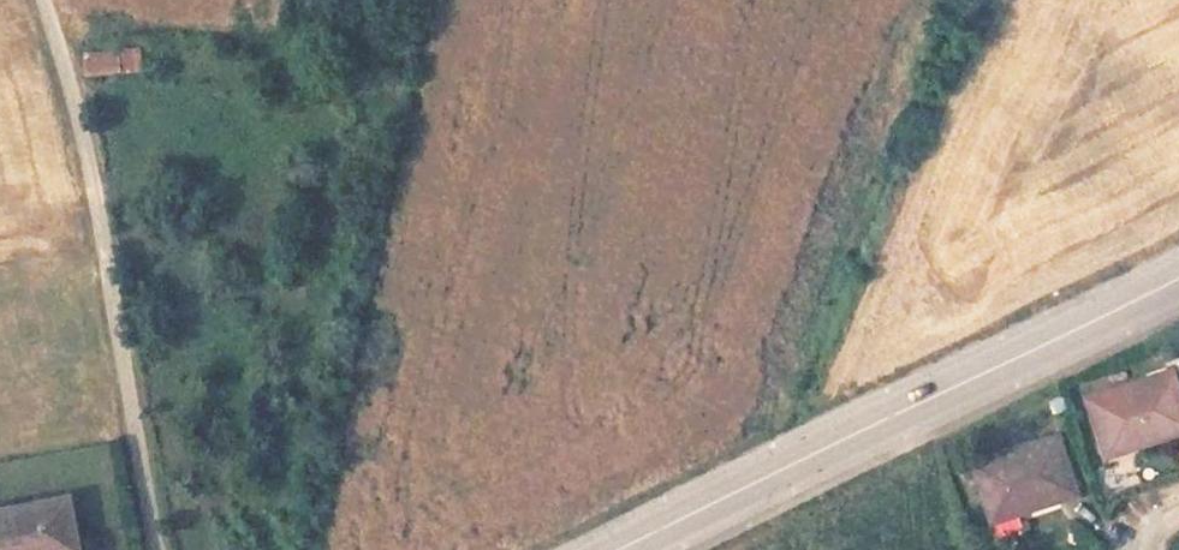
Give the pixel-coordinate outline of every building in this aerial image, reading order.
[(82,53),(86,76),(142,68),(138,44),(82,53)] [(1178,432),(1178,390),(1173,372),(1090,399),(1106,448),(1134,440),(1136,446),(1178,432)] [(994,521),(1077,494),(1058,438),(975,465),(994,521)] [(1134,440),(1106,448),(1109,456),(1136,446),(1134,440)] [(71,511),(0,524),(0,549),(79,549),(71,511)]
